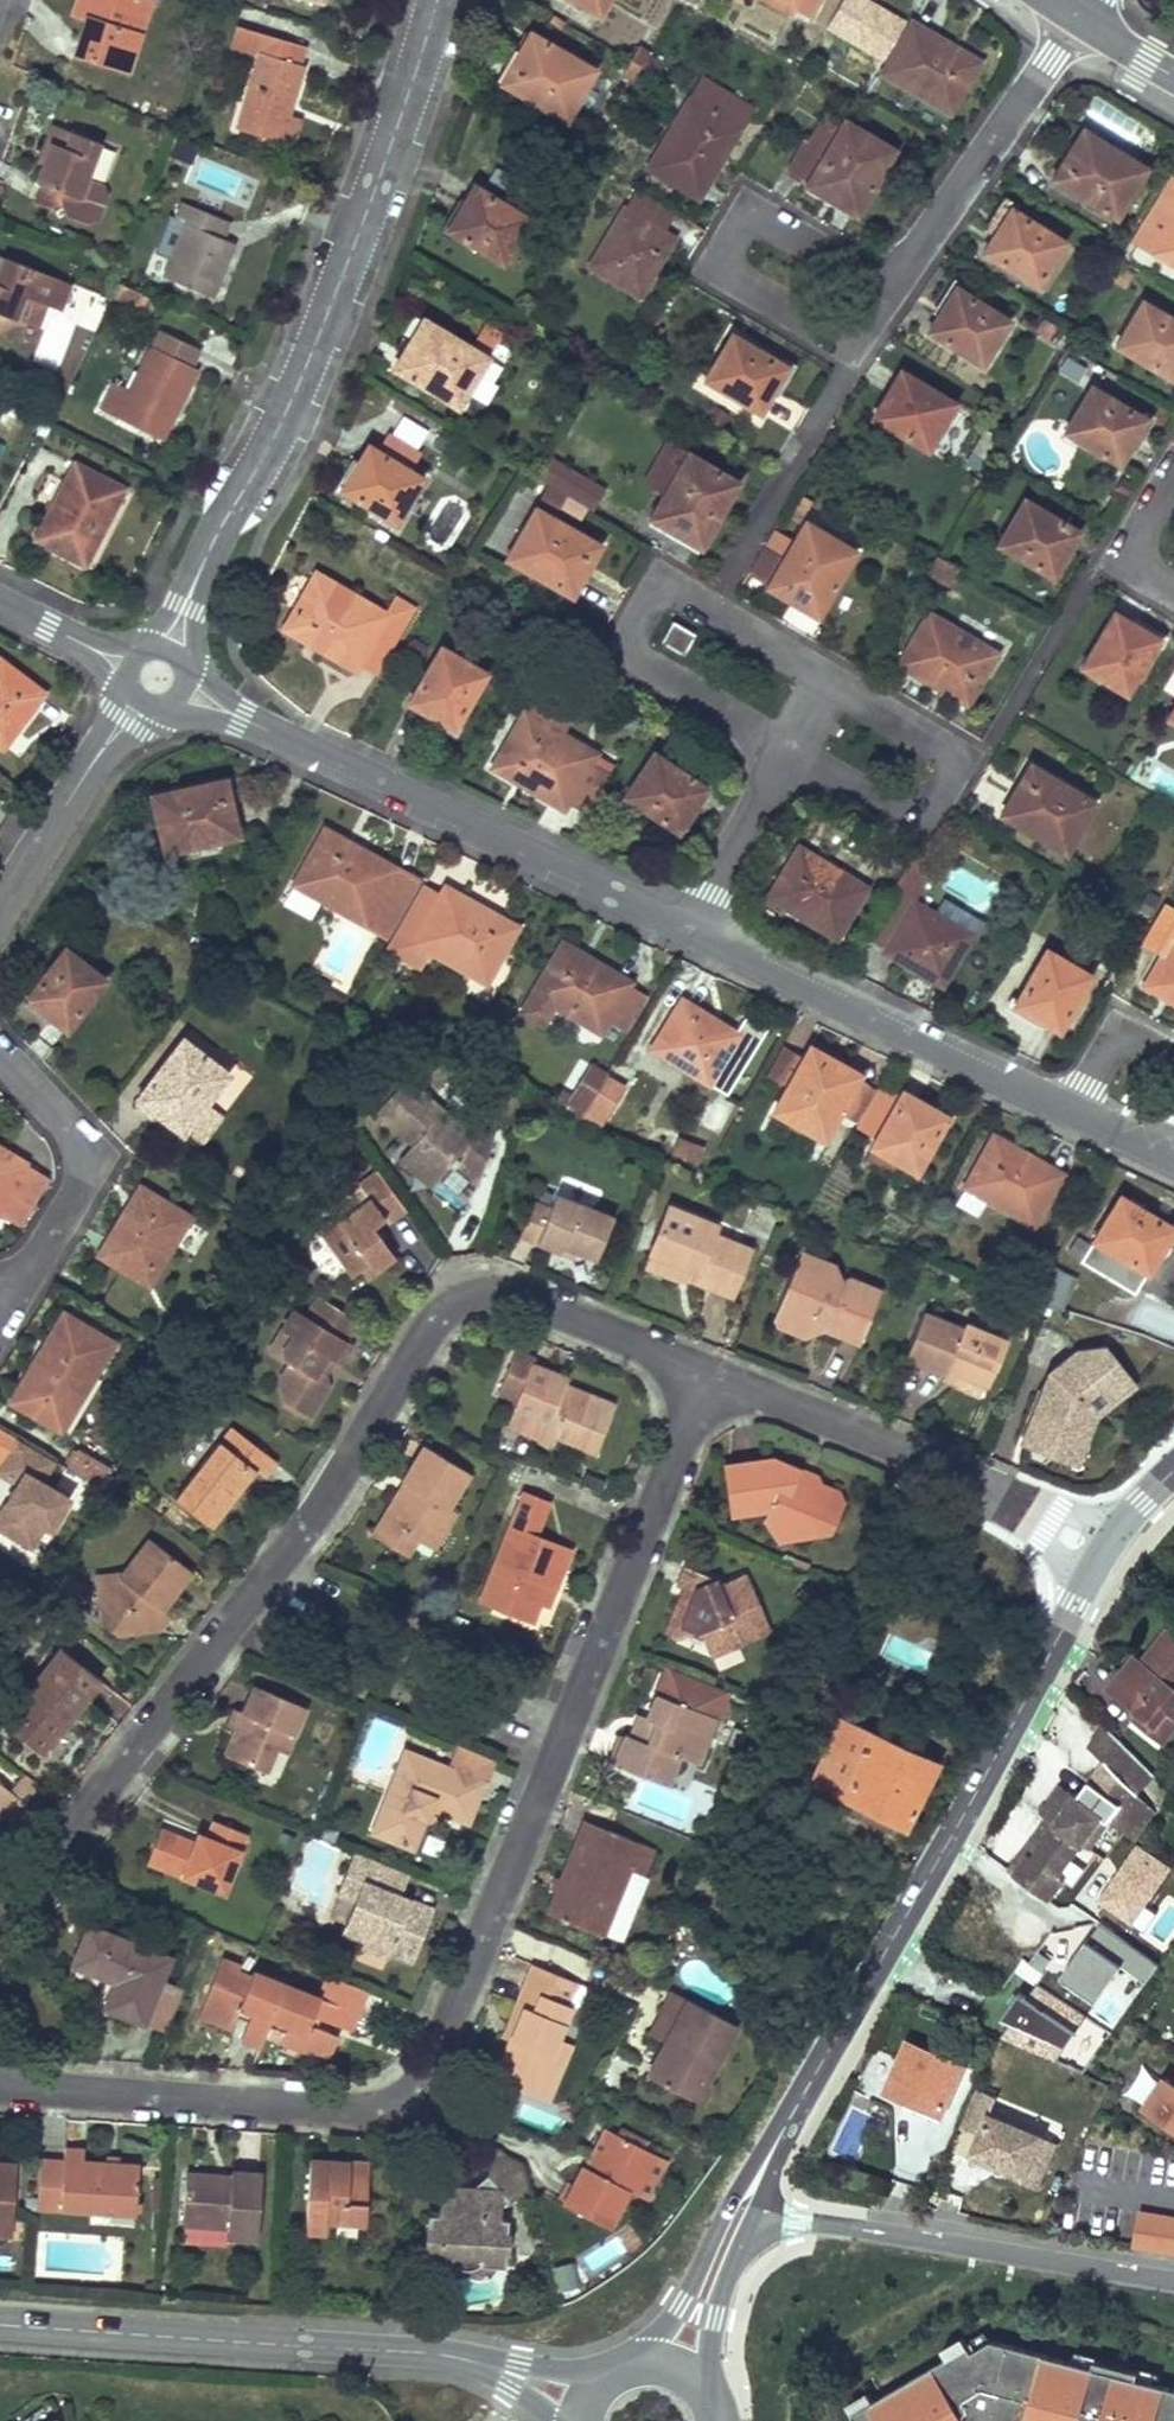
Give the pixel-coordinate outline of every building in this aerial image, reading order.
[(72,13),(86,18),(74,53),(127,70),(150,0),(76,0),(72,13)] [(599,15),(608,0),(574,0),(599,15)] [(781,0),(765,0),(791,13),(794,7),(781,0)] [(794,7),(810,15),(817,0),(781,0),(794,7)] [(910,21),(881,72),(949,113),(975,68),(949,52),(953,46),(910,21)] [(237,128),(274,140),(282,113),(288,114),(303,64),(299,63),(304,46),(235,25),(230,44),(260,53),(237,128)] [(524,55),(506,86),(565,120),(594,70),(529,32),(517,52),(524,55)] [(949,52),(975,68),(979,62),(953,46),(949,52)] [(630,60),(640,65),(647,52),(638,47),(630,60)] [(517,52),(513,49),(495,80),(506,86),(524,55),(517,52)] [(640,65),(630,60),(623,72),(633,78),(640,65)] [(700,79),(647,167),(697,197),(722,155),(716,152),(732,126),(738,129),(750,109),(700,79)] [(806,182),(808,178),(838,196),(835,202),(855,214),(893,150),(843,120),(827,111),(807,143),(803,141),(786,170),(806,182)] [(282,113),(274,140),(290,144),(298,117),(288,114),(282,113)] [(101,143),(56,126),(52,124),(44,144),(49,146),(42,164),(36,181),(41,183),(34,202),(52,209),(61,205),(65,215),(86,223),(98,218),(106,194),(101,183),(88,177),(101,143)] [(738,129),(732,126),(716,152),(722,155),(738,129)] [(1145,169),(1081,129),(1069,149),(1075,153),(1057,183),(1115,218),(1145,169)] [(37,163),(42,164),(49,146),(44,144),(37,163)] [(1069,149),(1051,179),(1057,183),(1075,153),(1069,149)] [(1170,175),(1159,193),(1133,235),(1131,239),(1173,265),(1173,177),(1170,175)] [(806,182),(805,184),(835,202),(838,196),(808,178),(806,182)] [(527,218),(473,185),(461,205),(479,215),(464,240),(501,262),(527,218)] [(635,188),(623,208),(663,232),(675,212),(635,188)] [(174,218),(185,223),(163,277),(210,296),(233,242),(222,238),(228,221),(181,202),(174,218)] [(461,205),(446,229),(464,240),(479,215),(461,205)] [(588,265),(638,295),(649,277),(644,274),(667,235),(663,232),(623,208),(588,265)] [(1009,208),(982,253),(1036,286),(1044,272),(1054,257),(1063,242),(1009,208)] [(649,277),(672,238),(667,235),(644,274),(649,277)] [(15,339),(23,321),(14,318),(23,295),(32,298),(51,306),(62,280),(6,257),(0,272),(0,333),(15,339)] [(1044,272),(1052,277),(1062,262),(1054,257),(1044,272)] [(62,280),(51,306),(59,310),(70,283),(62,280)] [(118,283),(112,294),(121,298),(126,286),(118,283)] [(972,298),(954,287),(937,314),(955,325),(972,298)] [(14,318),(23,321),(32,298),(23,295),(14,318)] [(937,314),(927,331),(980,365),(1008,321),(972,298),(955,325),(937,314)] [(1115,346),(1169,378),(1173,370),(1173,358),(1161,351),(1173,329),(1173,321),(1141,301),(1115,346)] [(428,322),(422,318),(404,348),(410,352),(428,322)] [(404,348),(392,368),(457,407),(500,335),(483,324),(469,346),(428,322),(410,352),(404,348)] [(159,329),(129,389),(116,416),(160,438),(171,416),(165,414),(169,407),(174,410),(195,368),(190,365),(198,349),(159,329)] [(1161,351),(1173,358),(1173,329),(1161,351)] [(704,379),(759,412),(774,385),(757,375),(768,357),(730,335),(704,379)] [(774,385),(785,367),(768,357),(757,375),(774,385)] [(878,407),(871,418),(927,450),(954,403),(899,370),(888,388),(894,392),(883,410),(878,407)] [(116,416),(129,389),(115,382),(102,409),(116,416)] [(1090,387),(1063,431),(1118,463),(1128,447),(1111,436),(1127,409),(1090,387)] [(888,388),(878,407),(883,410),(894,392),(888,388)] [(171,416),(174,410),(169,407),(165,414),(171,416)] [(1144,419),(1127,409),(1111,436),(1128,447),(1144,419)] [(952,457),(964,434),(949,426),(937,449),(952,457)] [(431,428),(421,443),(441,455),(443,452),(450,456),(457,443),(431,428)] [(984,429),(971,451),(982,458),(995,436),(984,429)] [(374,472),(357,499),(395,522),(422,478),(367,444),(357,461),(374,472)] [(687,453),(653,512),(683,530),(679,536),(699,547),(737,482),(687,453)] [(537,477),(593,510),(605,489),(548,457),(537,477)] [(374,472),(357,461),(340,489),(357,499),(374,472)] [(54,501),(34,539),(84,564),(124,488),(74,462),(57,495),(62,497),(58,504),(54,501)] [(549,485),(541,499),(557,508),(558,507),(565,494),(549,485)] [(558,507),(580,519),(587,507),(565,494),(558,507)] [(1023,500),(997,544),(1034,566),(1050,539),(1067,549),(1078,532),(1023,500)] [(535,507),(506,558),(571,595),(582,575),(576,572),(594,541),(535,507)] [(653,512),(649,518),(679,536),(683,530),(653,512)] [(854,551),(804,522),(785,555),(764,543),(749,569),(770,581),(800,599),(797,605),(817,616),(854,551)] [(1050,539),(1034,566),(1052,576),(1067,549),(1050,539)] [(600,545),(594,541),(576,572),(582,575),(600,545)] [(927,572),(949,584),(959,565),(937,553),(927,572)] [(386,613),(314,571),(282,628),(305,641),(309,635),(323,643),(320,650),(354,670),(358,663),(370,644),(386,653),(413,607),(396,597),(386,613)] [(770,581),(766,587),(797,605),(800,599),(770,581)] [(928,613),(897,664),(940,689),(944,683),(970,698),(996,653),(928,613)] [(1113,613),(1080,667),(1125,693),(1147,656),(1119,640),(1130,623),(1113,613)] [(660,641),(682,654),(694,635),(672,622),(660,641)] [(1157,639),(1130,623),(1119,640),(1147,656),(1157,639)] [(309,635),(305,641),(320,650),(323,643),(309,635)] [(370,644),(358,663),(375,673),(386,653),(370,644)] [(440,647),(408,702),(425,712),(436,694),(463,710),(485,673),(440,647)] [(16,718),(21,722),(44,692),(0,659),(0,740),(16,718)] [(944,683),(940,689),(966,704),(970,698),(944,683)] [(436,694),(425,712),(453,728),(463,710),(436,694)] [(535,698),(526,713),(563,734),(572,719),(535,698)] [(526,713),(523,711),(491,767),(563,809),(567,802),(591,762),(596,753),(563,734),(526,713)] [(16,718),(0,740),(0,747),(2,748),(21,722),(16,718)] [(706,787),(653,752),(624,795),(660,819),(678,792),(695,804),(706,787)] [(567,802),(585,812),(608,772),(591,762),(567,802)] [(1029,764),(1011,795),(1017,798),(1035,768),(1029,764)] [(1000,814),(1065,852),(1094,802),(1035,768),(1017,798),(1011,795),(1000,814)] [(224,778),(217,780),(225,815),(232,813),(224,778)] [(217,780),(151,795),(164,852),(237,835),(232,813),(225,815),(217,780)] [(678,792),(660,819),(677,830),(695,804),(678,792)] [(388,937),(420,880),(361,849),(358,855),(343,847),(347,841),(323,828),(292,883),(388,937)] [(361,849),(347,841),(343,847),(358,855),(361,849)] [(824,862),(798,846),(794,852),(820,868),(824,862)] [(820,868),(794,852),(767,896),(835,938),(866,888),(824,862),(820,868)] [(929,865),(914,855),(909,862),(929,874),(933,868),(929,865)] [(922,974),(940,985),(970,934),(913,901),(929,874),(909,862),(865,937),(885,948),(886,946),(925,969),(922,974)] [(430,952),(486,983),(517,926),(444,886),(439,894),(421,884),(395,932),(396,932),(396,934),(430,952)] [(430,952),(396,934),(387,951),(420,969),(430,952)] [(1173,996),(1173,935),(1143,985),(1162,996),(1164,991),(1173,996)] [(562,941),(520,1012),(541,1024),(553,1005),(600,1033),(608,1020),(629,984),(630,982),(562,941)] [(885,948),(883,951),(922,974),(925,969),(886,946),(885,948)] [(64,947),(38,981),(63,1001),(50,1017),(66,1030),(105,979),(64,947)] [(1041,1020),(1059,1030),(1090,976),(1045,949),(1023,986),(1051,1003),(1041,1020)] [(63,1001),(38,981),(25,997),(50,1017),(63,1001)] [(629,984),(608,1020),(624,1030),(645,994),(629,984)] [(1051,1003),(1023,986),(1013,1004),(1041,1020),(1051,1003)] [(1173,1003),(1173,996),(1164,991),(1162,996),(1173,1003)] [(720,1022),(681,999),(678,1004),(717,1027),(720,1022)] [(651,1048),(708,1083),(738,1033),(720,1022),(717,1027),(678,1004),(651,1048)] [(182,1038),(136,1098),(154,1111),(158,1106),(186,1128),(205,1103),(228,1073),(182,1038)] [(840,1063),(809,1045),(806,1051),(837,1069),(840,1063)] [(769,1072),(788,1083),(802,1058),(783,1047),(769,1072)] [(837,1069),(806,1051),(802,1058),(788,1083),(773,1110),(823,1139),(839,1110),(858,1120),(874,1091),(856,1081),(860,1074),(840,1063),(837,1069)] [(558,1094),(551,1108),(578,1121),(585,1109),(588,1104),(606,1076),(606,1075),(588,1064),(570,1094),(567,1099),(558,1094)] [(404,1076),(374,1112),(411,1144),(403,1153),(436,1180),(452,1161),(479,1184),(485,1162),(484,1156),(460,1135),(473,1120),(463,1111),(454,1120),(404,1076)] [(606,1076),(588,1104),(606,1115),(623,1087),(606,1076)] [(876,1087),(874,1091),(858,1120),(856,1124),(876,1136),(870,1146),(871,1146),(862,1162),(906,1187),(915,1171),(916,1172),(947,1117),(902,1091),(897,1099),(876,1087)] [(561,1089),(558,1094),(567,1099),(570,1094),(561,1089)] [(186,1128),(185,1129),(201,1141),(221,1115),(205,1103),(186,1128)] [(588,1104),(585,1109),(603,1120),(606,1115),(588,1104)] [(158,1106),(154,1111),(182,1133),(185,1129),(186,1128),(158,1106)] [(473,1120),(460,1135),(484,1156),(485,1162),(492,1137),(473,1120)] [(986,1198),(1033,1225),(1058,1180),(1015,1156),(1019,1149),(992,1134),(964,1185),(964,1186),(986,1198)] [(672,1154),(700,1161),(705,1143),(677,1136),(672,1154)] [(25,1164),(26,1163),(0,1147),(0,1205),(25,1164)] [(1015,1156),(1058,1180),(1062,1174),(1019,1149),(1015,1156)] [(436,1180),(403,1153),(397,1160),(430,1187),(436,1180)] [(18,1224),(47,1178),(25,1164),(0,1205),(0,1213),(18,1224)] [(396,1196),(376,1169),(357,1183),(368,1198),(339,1220),(336,1215),(316,1229),(350,1275),(359,1267),(365,1277),(394,1256),(372,1227),(384,1218),(378,1209),(396,1196)] [(1122,1198),(1140,1209),(1149,1193),(1132,1183),(1122,1198)] [(190,1216),(139,1186),(123,1212),(129,1215),(104,1257),(149,1284),(190,1216)] [(559,1186),(556,1194),(595,1211),(599,1202),(559,1186)] [(964,1186),(955,1202),(976,1215),(986,1198),(964,1186)] [(533,1202),(520,1235),(561,1251),(563,1245),(577,1251),(596,1258),(613,1218),(595,1211),(556,1194),(550,1209),(533,1202)] [(1118,1195),(1092,1240),(1146,1273),(1157,1256),(1139,1245),(1155,1218),(1140,1209),(1122,1198),(1118,1195)] [(406,1210),(396,1196),(378,1209),(384,1218),(388,1223),(406,1210)] [(669,1206),(650,1252),(652,1253),(697,1272),(693,1279),(732,1295),(750,1249),(714,1234),(717,1225),(669,1206)] [(123,1212),(98,1254),(104,1257),(129,1215),(123,1212)] [(1139,1245),(1157,1256),(1173,1229),(1155,1218),(1139,1245)] [(1146,1273),(1092,1240),(1081,1258),(1136,1291),(1146,1273)] [(563,1245),(561,1251),(574,1257),(577,1251),(563,1245)] [(799,1250),(794,1263),(815,1271),(832,1264),(799,1250)] [(652,1253),(646,1267),(675,1279),(693,1279),(697,1272),(652,1253)] [(794,1263),(779,1299),(787,1318),(801,1323),(814,1318),(824,1322),(821,1329),(859,1344),(881,1290),(849,1278),(840,1281),(832,1264),(815,1271),(794,1263)] [(1051,1265),(1038,1301),(1064,1310),(1077,1275),(1051,1265)] [(357,1320),(317,1296),(308,1311),(314,1314),(311,1319),(305,1316),(294,1308),(281,1329),(291,1335),(282,1349),(285,1360),(288,1362),(279,1379),(284,1402),(308,1417),(327,1387),(324,1373),(319,1370),(327,1357),(332,1360),(333,1360),(345,1340),(357,1320)] [(787,1318),(779,1299),(773,1316),(778,1328),(800,1337),(821,1329),(824,1322),(814,1318),(801,1323),(787,1318)] [(922,1311),(904,1357),(943,1374),(947,1366),(955,1370),(954,1373),(988,1386),(1006,1341),(964,1323),(962,1328),(922,1311)] [(10,1401),(60,1431),(114,1343),(63,1312),(38,1354),(44,1358),(29,1383),(23,1379),(10,1401)] [(281,1329),(268,1349),(285,1360),(282,1349),(291,1335),(281,1329)] [(345,1340),(333,1360),(339,1364),(351,1344),(345,1340)] [(1050,1374),(1027,1431),(1049,1439),(1054,1453),(1075,1461),(1094,1413),(1130,1384),(1103,1349),(1076,1353),(1050,1374)] [(533,1358),(514,1350),(497,1391),(516,1398),(511,1411),(530,1419),(533,1423),(529,1433),(552,1443),(555,1435),(595,1450),(613,1405),(563,1385),(560,1393),(544,1387),(550,1371),(531,1364),(533,1358)] [(38,1354),(23,1379),(29,1383),(44,1358),(38,1354)] [(319,1370),(324,1373),(332,1360),(327,1357),(319,1370)] [(943,1374),(942,1377),(950,1381),(954,1373),(955,1370),(947,1366),(943,1374)] [(550,1371),(544,1387),(560,1393),(563,1385),(566,1378),(550,1371)] [(511,1411),(506,1424),(529,1433),(533,1423),(530,1419),(511,1411)] [(230,1425),(173,1497),(211,1527),(255,1471),(264,1478),(277,1462),(230,1425)] [(1049,1439),(1027,1431),(1024,1440),(1054,1453),(1049,1439)] [(469,1473),(423,1444),(401,1481),(402,1482),(413,1488),(407,1498),(397,1491),(381,1517),(387,1521),(377,1538),(407,1556),(418,1539),(429,1520),(445,1530),(457,1512),(449,1507),(469,1473)] [(76,1450),(66,1467),(98,1485),(100,1486),(110,1470),(76,1450)] [(805,1471),(773,1458),(724,1465),(731,1514),(767,1509),(771,1520),(790,1528),(793,1520),(798,1519),(812,1524),(825,1522),(829,1512),(836,1515),(842,1501),(838,1491),(821,1484),(802,1477),(805,1471)] [(66,1467),(50,1495),(81,1514),(98,1485),(66,1467)] [(805,1471),(802,1477),(821,1484),(817,1476),(805,1471)] [(402,1482),(397,1491),(407,1498),(413,1488),(402,1482)] [(523,1492),(480,1600),(532,1620),(540,1601),(547,1584),(555,1587),(570,1549),(534,1535),(548,1502),(523,1492)] [(771,1520),(767,1509),(763,1520),(777,1543),(829,1533),(836,1515),(829,1512),(825,1522),(812,1524),(798,1519),(793,1520),(790,1528),(771,1520)] [(387,1521),(381,1517),(371,1534),(377,1538),(387,1521)] [(429,1520),(418,1539),(434,1549),(445,1530),(429,1520)] [(149,1538),(121,1573),(122,1578),(103,1580),(107,1611),(100,1611),(101,1622),(116,1634),(158,1629),(157,1616),(162,1609),(191,1571),(149,1538)] [(726,1582),(684,1566),(676,1586),(682,1588),(692,1592),(688,1601),(679,1597),(669,1621),(694,1632),(700,1629),(711,1655),(768,1631),(744,1574),(726,1582)] [(96,1576),(100,1611),(107,1611),(103,1580),(122,1578),(121,1573),(96,1576)] [(547,1584),(540,1601),(548,1605),(555,1587),(547,1584)] [(682,1588),(679,1597),(688,1601),(692,1592),(682,1588)] [(157,1616),(158,1629),(169,1615),(162,1609),(157,1616)] [(278,1615),(266,1631),(275,1638),(287,1623),(278,1615)] [(694,1632),(669,1621),(665,1631),(678,1637),(694,1632)] [(1135,1683),(1120,1672),(1107,1689),(1150,1724),(1155,1727),(1167,1711),(1173,1716),(1173,1629),(1169,1625),(1141,1660),(1149,1666),(1135,1683)] [(59,1647),(0,1722),(42,1754),(101,1679),(59,1647)] [(1141,1660),(1134,1654),(1120,1672),(1135,1683),(1149,1666),(1141,1660)] [(716,1717),(727,1691),(665,1666),(646,1717),(638,1738),(631,1736),(625,1733),(613,1763),(667,1785),(679,1756),(698,1764),(710,1733),(691,1725),(697,1710),(716,1717)] [(306,1706),(254,1684),(242,1712),(233,1732),(224,1753),(265,1771),(275,1748),(286,1753),(306,1706)] [(228,1730),(233,1732),(242,1712),(237,1710),(228,1730)] [(716,1717),(697,1710),(691,1725),(710,1733),(716,1717)] [(1150,1724),(1146,1730),(1163,1743),(1173,1729),(1173,1716),(1167,1711),(1155,1727),(1150,1724)] [(646,1717),(639,1714),(631,1736),(638,1738),(646,1717)] [(834,1717),(807,1780),(904,1829),(937,1763),(834,1717)] [(1155,1776),(1103,1724),(1087,1745),(1104,1762),(1136,1794),(1155,1776)] [(450,1768),(404,1749),(371,1832),(412,1849),(425,1817),(429,1808),(436,1810),(467,1823),(493,1760),(459,1745),(450,1768)] [(275,1748),(265,1771),(276,1776),(286,1753),(275,1748)] [(1104,1762),(1089,1782),(1121,1804),(1108,1821),(1135,1841),(1157,1813),(1136,1794),(1104,1762)] [(1031,1854),(1015,1875),(1048,1899),(1064,1879),(1059,1875),(1083,1843),(1088,1847),(1108,1821),(1121,1804),(1089,1782),(1078,1797),(1068,1790),(1048,1818),(1057,1825),(1034,1856),(1031,1854)] [(3,1811),(15,1819),(27,1803),(0,1783),(0,1815),(3,1811)] [(1041,1813),(1048,1818),(1068,1790),(1062,1785),(1041,1813)] [(429,1808),(425,1817),(432,1820),(436,1810),(429,1808)] [(1057,1825),(1048,1818),(1008,1870),(1015,1875),(1031,1854),(1034,1856),(1057,1825)] [(159,1827),(146,1861),(223,1892),(247,1833),(213,1819),(207,1836),(197,1832),(194,1841),(159,1827)] [(609,1830),(584,1819),(577,1836),(602,1846),(609,1830)] [(577,1836),(546,1912),(603,1935),(629,1868),(643,1874),(654,1848),(609,1830),(602,1846),(577,1836)] [(1088,1847),(1083,1843),(1059,1875),(1064,1879),(1074,1886),(1098,1855),(1088,1847)] [(409,1874),(354,1851),(345,1875),(362,1882),(354,1900),(344,1924),(366,1932),(363,1940),(360,1946),(388,1958),(389,1953),(412,1962),(433,1909),(409,1900),(407,1905),(398,1901),(400,1896),(409,1874)] [(337,1893),(354,1900),(362,1882),(345,1875),(337,1893)] [(400,1896),(398,1901),(407,1905),(409,1900),(400,1896)] [(170,1956),(88,1923),(79,1943),(113,1957),(105,1977),(113,1980),(103,2006),(143,2022),(170,1956)] [(344,1924),(341,1932),(363,1940),(366,1932),(344,1924)] [(79,1943),(71,1963),(105,1977),(113,1957),(79,1943)] [(1045,1972),(1023,1957),(993,2001),(1015,2016),(1045,1972)] [(239,1966),(220,1958),(200,2008),(233,2021),(235,2016),(239,2007),(250,2012),(247,2020),(240,2038),(260,2046),(268,2025),(284,2031),(280,2041),(306,2051),(322,2052),(330,2031),(315,2026),(309,2023),(312,2016),(318,2018),(333,2024),(342,2000),(331,1995),(337,1979),(327,1975),(318,1997),(285,1984),(252,1971),(250,1976),(237,1971),(239,1966)] [(366,1990),(337,1979),(331,1995),(342,2000),(333,2024),(350,2031),(366,1990)] [(150,2024),(167,2030),(183,1986),(166,1980),(150,2024)] [(571,2005),(523,1986),(517,2003),(523,2005),(508,2043),(493,2079),(540,2098),(557,2058),(550,2055),(571,2005)] [(736,2024),(672,1991),(661,2012),(675,2019),(664,2041),(646,2074),(686,2095),(697,2075),(706,2080),(736,2024)] [(523,2005),(517,2003),(501,2040),(508,2043),(523,2005)] [(239,2007),(235,2016),(247,2020),(250,2012),(239,2007)] [(230,2029),(233,2021),(200,2008),(197,2016),(230,2029)] [(661,2012),(649,2033),(664,2041),(675,2019),(661,2012)] [(312,2016),(309,2023),(315,2026),(318,2018),(312,2016)] [(330,2031),(322,2052),(330,2055),(338,2034),(330,2031)] [(908,2042),(887,2090),(908,2099),(911,2092),(944,2107),(962,2066),(908,2042)] [(1173,2137),(1173,2067),(1141,2114),(1173,2137)] [(706,2080),(697,2075),(686,2095),(701,2103),(712,2083),(706,2080)] [(1059,2141),(988,2112),(994,2097),(976,2090),(960,2129),(978,2136),(969,2158),(1039,2187),(1059,2141)] [(908,2099),(906,2105),(938,2119),(944,2107),(911,2092),(908,2099)] [(582,2165),(562,2203),(609,2228),(629,2190),(637,2195),(658,2155),(610,2131),(595,2160),(591,2169),(584,2166),(582,2165)] [(84,2149),(64,2147),(61,2209),(136,2214),(139,2164),(83,2160),(84,2149)] [(491,2152),(487,2176),(508,2200),(528,2197),(522,2164),(491,2152)] [(589,2156),(584,2166),(591,2169),(595,2160),(589,2156)] [(329,2160),(309,2158),(305,2230),(326,2231),(327,2219),(365,2222),(368,2171),(328,2169),(329,2160)] [(369,2162),(329,2160),(328,2169),(368,2171),(369,2162)] [(13,2216),(13,2211),(16,2164),(0,2162),(0,2215),(13,2216)] [(216,2174),(185,2172),(182,2224),(227,2227),(227,2237),(257,2239),(261,2172),(231,2170),(231,2175),(230,2180),(216,2180),(216,2174)] [(508,2200),(487,2176),(473,2186),(472,2216),(436,2214),(429,2213),(426,2261),(452,2262),(458,2254),(474,2255),(479,2264),(504,2266),(507,2218),(500,2218),(500,2207),(508,2200)] [(438,2183),(436,2214),(472,2216),(473,2186),(438,2183)] [(1173,2257),(1173,2216),(1138,2211),(1132,2250),(1173,2257)] [(11,2234),(13,2216),(0,2215),(0,2233),(11,2234)] [(479,2264),(474,2255),(458,2254),(452,2262),(452,2263),(458,2266),(465,2268),(469,2268),(474,2267),(479,2264)] [(572,2260),(554,2266),(561,2287),(580,2280),(572,2260)] [(991,2343),(857,2414),(861,2420),(1173,2420),(1173,2386),(991,2343)]
